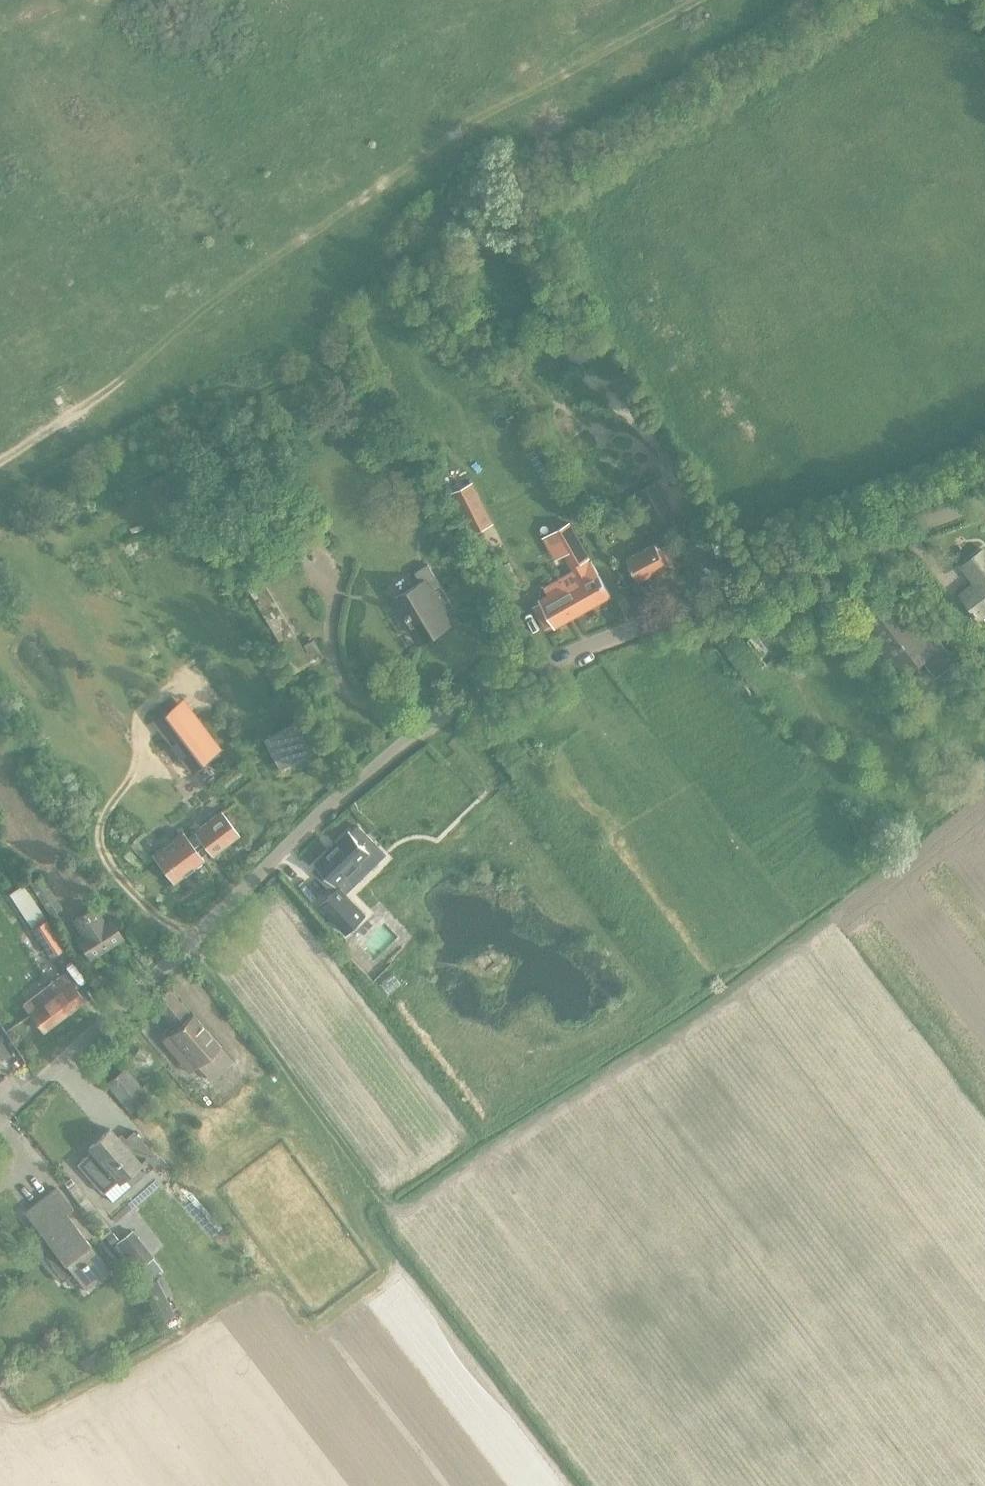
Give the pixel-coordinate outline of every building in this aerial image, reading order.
[(638,489),(661,532),(678,522),(656,480),(638,489)] [(472,481),(450,492),(471,533),(493,522),(472,481)] [(564,554),(573,569),(543,586),(548,596),(533,606),(545,627),(553,622),(555,626),(610,594),(569,521),(552,531),(564,554)] [(626,556),(638,579),(675,559),(664,537),(626,556)] [(960,592),(962,595),(979,617),(984,612),(984,551),(983,548),(962,564),(975,581),(960,592)] [(500,560),(491,565),(504,588),(518,580),(508,561),(503,564),(500,560)] [(415,571),(423,584),(399,599),(396,594),(395,595),(422,640),(423,640),(421,636),(445,621),(447,626),(448,625),(438,609),(450,602),(452,606),(453,606),(428,563),(415,571)] [(862,616),(905,672),(922,659),(935,676),(956,660),(930,627),(919,636),(889,596),(862,616)] [(278,652),(290,674),(324,655),(312,634),(278,652)] [(213,751),(178,698),(148,718),(183,771),(213,751)] [(264,738),(277,760),(282,770),(314,751),(296,719),(264,738)] [(162,845),(162,846),(151,854),(172,882),(183,874),(184,874),(185,874),(184,873),(192,867),(192,868),(194,867),(193,866),(204,858),(200,854),(207,849),(211,855),(239,834),(221,810),(193,831),(194,832),(187,837),(182,830),(172,838),(170,839),(163,845),(163,844),(162,845)] [(318,864),(313,869),(323,880),(328,875),(338,886),(320,904),(346,931),(364,914),(342,891),(356,877),(349,870),(368,852),(365,849),(373,842),(358,827),(351,834),(349,831),(316,862),(318,864)] [(30,882),(50,914),(62,907),(41,874),(30,882)] [(22,885),(8,893),(31,928),(48,955),(62,946),(44,919),(22,885)] [(77,938),(88,955),(119,935),(109,917),(101,922),(90,906),(74,917),(85,933),(77,938)] [(22,1004),(42,1030),(82,999),(62,972),(22,1004)] [(174,1027),(160,1038),(190,1071),(197,1065),(209,1079),(232,1060),(191,1012),(190,1013),(168,987),(152,1001),(174,1027)] [(106,1082),(133,1114),(152,1098),(125,1066),(106,1082)] [(92,1149),(79,1161),(103,1189),(116,1177),(126,1188),(158,1159),(133,1132),(122,1142),(109,1128),(89,1146),(92,1149)] [(56,1185),(23,1211),(38,1230),(27,1239),(60,1281),(72,1272),(85,1288),(108,1270),(88,1244),(90,1243),(66,1212),(72,1207),(56,1185)] [(105,1237),(110,1244),(117,1238),(112,1232),(105,1237)] [(132,1232),(116,1243),(136,1269),(151,1257),(132,1232)] [(165,1299),(154,1305),(162,1321),(173,1315),(165,1299)] [(78,1360),(84,1370),(101,1359),(94,1349),(78,1360)]
